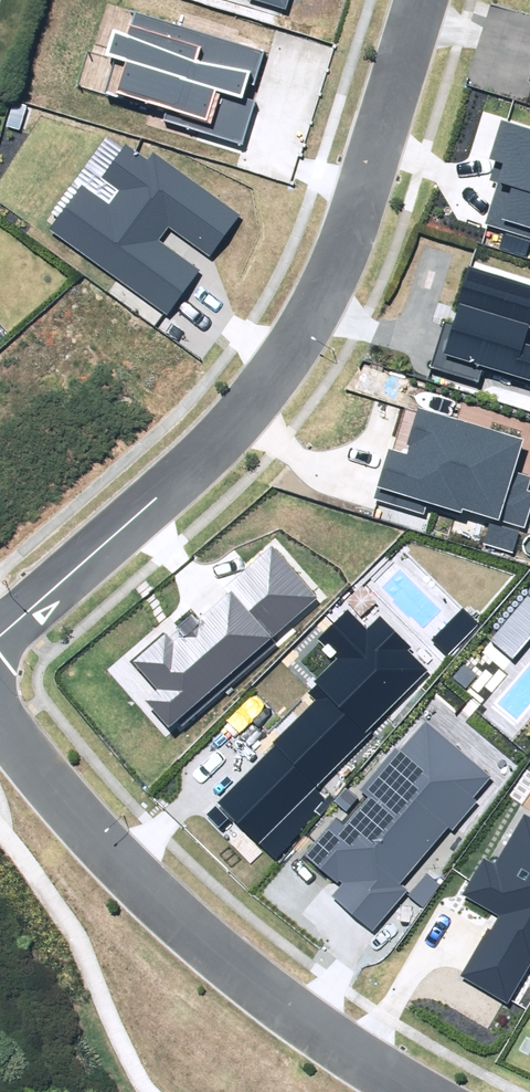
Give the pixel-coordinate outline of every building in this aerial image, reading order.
[(287,8),(290,0),(260,0),(287,8)] [(265,54),(133,12),(126,34),(110,29),(102,54),(127,62),(117,93),(167,109),(163,121),(241,145),(256,100),(242,96),(246,84),(254,86),(265,54)] [(529,239),(529,129),(501,120),(489,158),(496,160),(490,179),(498,182),(484,224),(529,239)] [(82,186),(49,230),(167,315),(200,270),(159,241),(169,226),(210,256),(240,215),(153,153),(148,160),(126,144),(101,178),(119,190),(108,205),(82,186)] [(478,383),(483,369),(529,383),(529,346),(524,345),(529,330),(529,286),(469,268),(452,325),(445,323),(431,369),(478,383)] [(513,554),(522,527),(525,528),(529,514),(529,490),(528,489),(529,482),(529,477),(516,473),(525,445),(421,412),(407,455),(390,449),(373,500),(423,516),(428,503),(461,513),(463,508),(492,518),(483,544),(513,554)] [(145,700),(169,727),(176,721),(183,728),(277,645),(271,638),(316,597),(271,546),(223,589),(228,595),(197,622),(191,615),(176,628),(182,635),(174,642),(165,632),(131,661),(157,689),(145,700)] [(512,659),(529,638),(529,598),(528,596),(490,640),(512,659)] [(431,640),(446,656),(479,624),(463,608),(431,640)] [(219,802),(274,858),(330,803),(317,789),(374,733),(369,729),(428,671),(407,650),(411,646),(382,616),(368,630),(349,611),(318,641),(324,648),(322,650),(330,658),(333,655),(337,658),(314,680),(317,684),(309,693),(316,700),(272,743),(275,746),(219,802)] [(331,898),(373,932),(407,891),(400,885),(448,827),(452,831),(477,801),(473,798),(491,777),(425,722),(400,752),(396,748),(361,791),(369,798),(345,826),(335,818),(303,856),(336,883),(339,879),(343,883),(331,898)] [(507,1003),(529,965),(529,817),(524,813),(494,865),(484,859),(464,895),(499,915),(463,977),(507,1003)]
